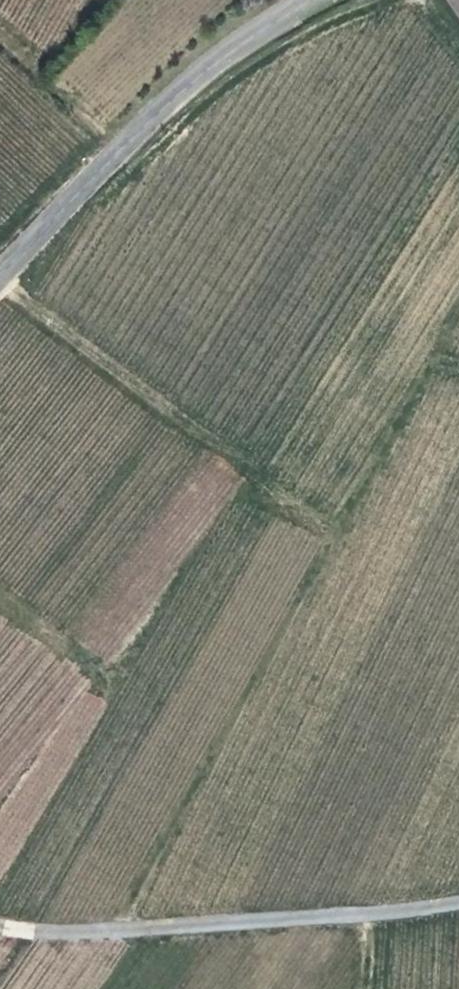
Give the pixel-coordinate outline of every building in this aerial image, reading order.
[(458,11),(458,0),(451,0),(458,11)]
